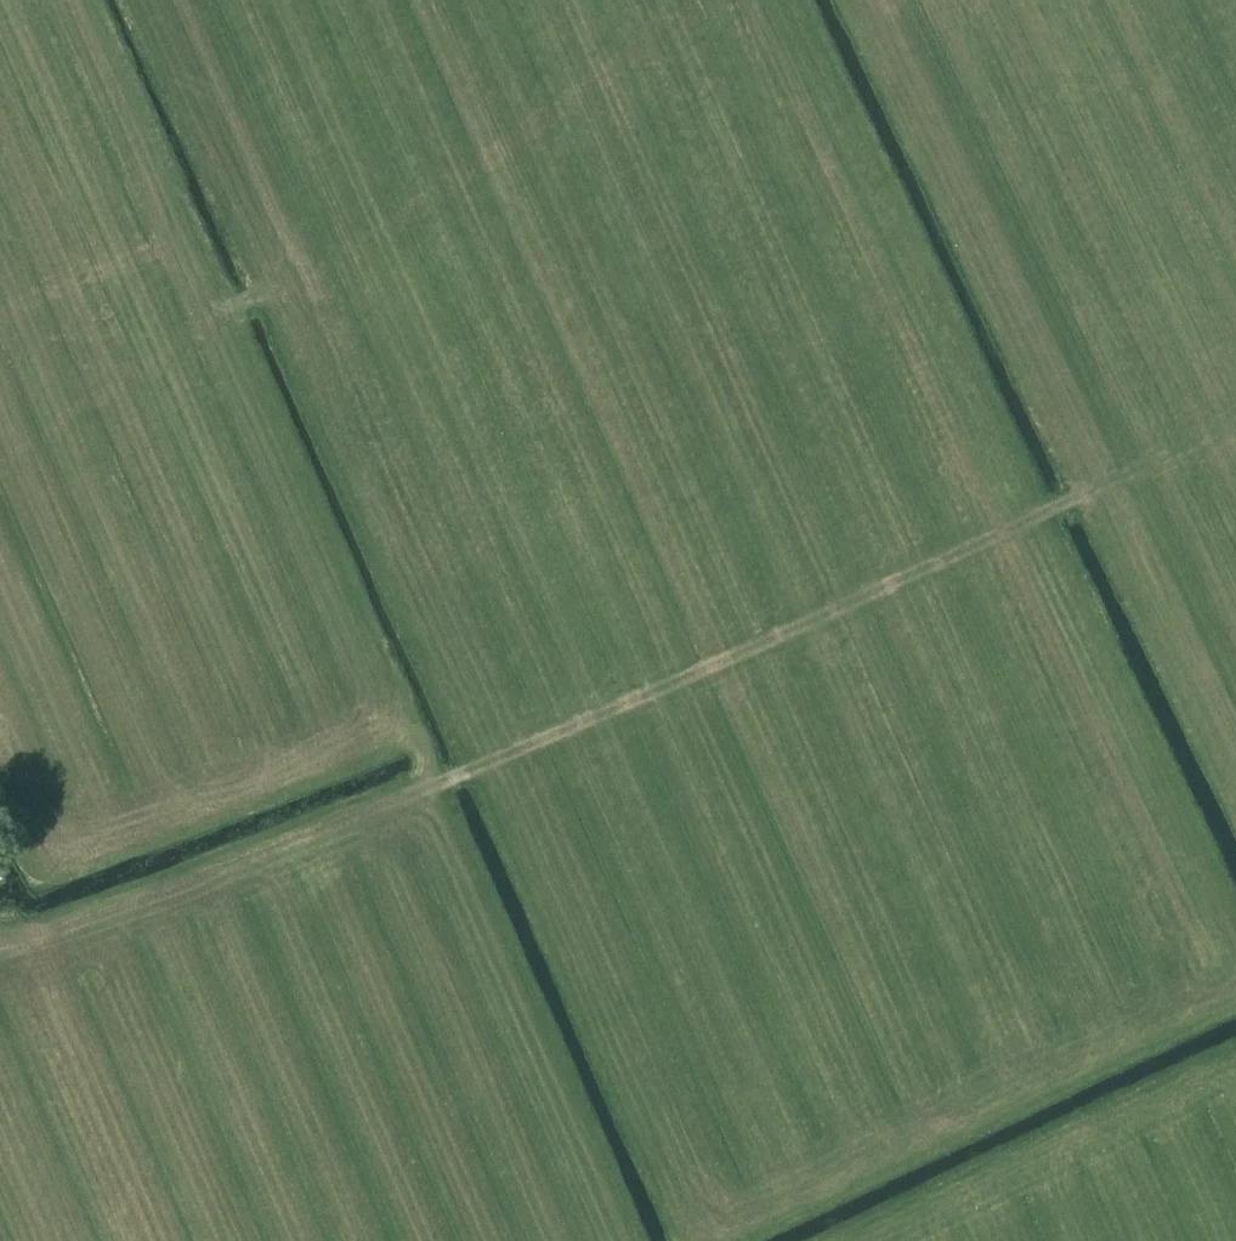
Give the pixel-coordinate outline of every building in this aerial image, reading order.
[(8,887),(0,866),(0,890),(8,887)]
